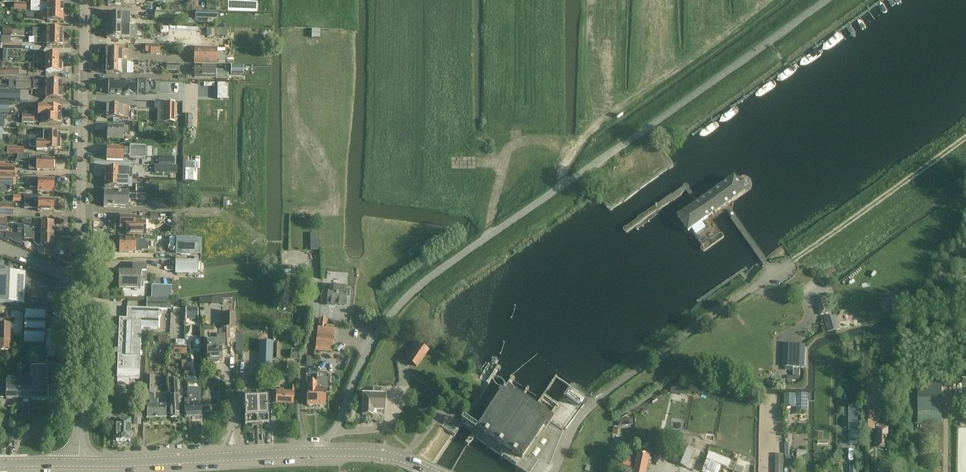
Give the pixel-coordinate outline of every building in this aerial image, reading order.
[(18,11),(28,11),(28,0),(21,0),(21,4),(18,4),(18,11)] [(38,12),(65,13),(65,9),(64,9),(64,4),(40,3),(40,2),(31,2),(30,12),(38,12)] [(257,4),(237,3),(237,12),(257,13),(257,4)] [(195,11),(195,19),(211,20),(211,12),(195,11)] [(65,13),(38,12),(38,18),(48,18),(47,21),(63,22),(64,18),(65,18),(65,13)] [(107,15),(107,26),(129,27),(129,15),(107,15)] [(135,27),(129,27),(107,26),(106,38),(135,39),(135,27)] [(13,27),(3,27),(2,36),(12,36),(13,27)] [(196,39),(196,38),(196,29),(170,28),(170,38),(196,39)] [(32,38),(35,38),(64,39),(64,35),(63,35),(63,30),(47,29),(47,33),(41,33),(41,29),(33,29),(32,38)] [(206,36),(207,29),(196,29),(196,38),(206,39),(206,36)] [(207,29),(206,36),(236,37),(236,29),(207,29)] [(64,44),(64,39),(35,38),(35,44),(47,44),(47,48),(63,48),(63,44),(64,44)] [(217,49),(194,48),(193,65),(216,65),(217,49)] [(106,50),(106,63),(128,63),(128,51),(106,50)] [(34,64),(64,65),(64,60),(63,60),(63,56),(34,55),(34,64)] [(130,63),(128,63),(106,63),(106,74),(121,75),(121,74),(126,75),(126,70),(128,70),(129,69),(130,63)] [(63,70),(64,65),(34,64),(33,72),(46,72),(46,73),(62,74),(62,70),(63,70)] [(216,70),(216,65),(195,65),(194,77),(216,78),(216,70)] [(231,66),(231,75),(243,75),(244,67),(231,66)] [(216,78),(216,80),(228,80),(228,70),(216,70),(216,78)] [(138,80),(125,80),(125,83),(108,82),(108,89),(107,89),(106,93),(108,93),(108,95),(137,96),(137,91),(140,91),(140,84),(138,84),(138,80)] [(30,81),(16,81),(16,89),(30,90),(30,81)] [(33,90),(36,90),(62,91),(62,82),(33,81),(33,90)] [(228,85),(218,85),(218,100),(228,100),(228,85)] [(19,102),(19,91),(0,90),(0,102),(19,102)] [(62,91),(36,90),(36,96),(46,96),(45,99),(61,100),(62,91)] [(9,115),(9,109),(9,104),(0,103),(0,115),(9,115)] [(166,103),(165,123),(174,123),(175,109),(175,103),(166,103)] [(128,107),(106,106),(106,119),(128,119),(128,107)] [(32,111),(32,116),(61,117),(61,108),(45,107),(33,107),(32,111)] [(22,116),(22,124),(34,124),(35,122),(45,122),(45,125),(61,126),(61,117),(32,116),(22,116)] [(130,127),(107,127),(107,133),(106,133),(105,137),(107,138),(107,140),(123,140),(123,134),(129,134),(130,127)] [(21,142),(29,142),(60,143),(61,134),(44,134),(43,138),(21,138),(21,142)] [(60,152),(60,143),(29,142),(29,148),(37,148),(37,152),(60,152)] [(105,155),(105,158),(106,158),(106,160),(123,161),(123,155),(129,156),(129,159),(146,159),(146,147),(129,146),(129,148),(107,148),(107,154),(105,155)] [(29,163),(29,171),(34,171),(54,171),(54,160),(39,160),(39,157),(36,157),(34,157),(29,157),(29,163)] [(105,169),(104,178),(127,179),(127,174),(132,174),(132,170),(105,169)] [(6,184),(14,184),(14,176),(0,176),(0,186),(6,186),(6,184)] [(127,183),(127,179),(104,178),(104,187),(131,188),(131,183),(127,183)] [(748,183),(745,178),(738,183),(735,178),(679,219),(689,232),(745,192),(742,188),(748,183)] [(54,180),(38,180),(30,180),(30,188),(38,188),(38,192),(54,192),(54,180)] [(129,194),(104,194),(104,207),(128,208),(129,194)] [(39,198),(24,198),(24,209),(38,209),(37,212),(53,212),(54,201),(39,200),(39,198)] [(228,202),(228,201),(223,201),(223,209),(229,209),(228,207),(231,207),(231,202),(228,202)] [(0,206),(0,218),(13,218),(13,206),(0,206)] [(134,217),(120,217),(120,228),(126,228),(126,236),(145,236),(146,222),(141,222),(141,218),(134,218),(134,217)] [(24,234),(24,235),(53,235),(53,223),(41,223),(41,230),(30,230),(30,227),(24,227),(24,228),(24,234)] [(19,234),(6,234),(6,238),(22,245),(23,234),(19,234)] [(320,234),(311,234),(311,250),(320,250),(320,234)] [(53,247),(53,235),(24,235),(24,240),(41,240),(41,247),(53,247)] [(197,238),(172,238),(169,240),(169,244),(171,246),(176,246),(175,255),(196,256),(197,238)] [(135,240),(119,240),(119,253),(135,253),(141,253),(141,251),(148,251),(148,243),(145,243),(145,241),(135,240)] [(423,248),(420,243),(408,251),(411,256),(423,248)] [(198,262),(176,261),(175,273),(197,274),(198,262)] [(147,265),(133,265),(133,273),(119,272),(118,289),(141,289),(141,281),(146,282),(147,265)] [(24,301),(25,274),(0,273),(0,304),(18,304),(24,305),(24,301)] [(321,301),(327,301),(327,305),(346,307),(346,297),(349,297),(349,291),(347,290),(347,288),(328,286),(328,291),(322,290),(321,301)] [(162,287),(161,299),(171,300),(172,288),(162,287)] [(119,319),(117,371),(140,372),(141,329),(158,330),(159,310),(171,310),(171,300),(161,299),(147,299),(146,309),(127,308),(127,319),(119,319)] [(24,305),(18,304),(18,310),(25,312),(24,343),(46,344),(45,357),(54,357),(55,333),(44,332),(45,314),(35,313),(35,301),(24,301),(24,305)] [(826,302),(818,304),(821,315),(829,313),(826,302)] [(235,314),(225,314),(225,328),(234,329),(235,314)] [(319,319),(317,334),(333,336),(335,327),(327,326),(327,320),(319,319)] [(0,325),(0,351),(9,351),(10,336),(17,337),(17,325),(0,325)] [(317,334),(315,351),(332,353),(333,336),(317,334)] [(227,351),(227,335),(216,335),(217,340),(207,341),(207,361),(210,361),(210,362),(212,364),(218,364),(219,362),(219,360),(222,360),(221,352),(227,351)] [(259,342),(258,372),(272,373),(273,343),(259,342)] [(427,351),(414,343),(404,358),(416,367),(427,351)] [(173,348),(173,355),(186,355),(187,347),(185,347),(176,347),(174,347),(173,348)] [(201,370),(200,349),(192,349),(193,370),(201,370)] [(299,351),(291,351),(290,359),(298,360),(299,351)] [(783,354),(783,364),(795,364),(796,355),(783,354)] [(298,364),(288,363),(287,372),(297,372),(298,364)] [(36,366),(30,366),(30,368),(30,374),(25,374),(24,379),(15,379),(15,378),(7,378),(7,381),(6,381),(6,400),(48,401),(47,369),(36,369),(36,366)] [(154,378),(145,378),(145,395),(153,395),(154,378)] [(317,385),(317,406),(326,406),(325,387),(328,387),(328,379),(317,379),(317,385)] [(178,398),(177,380),(168,380),(170,419),(179,419),(178,411),(183,411),(182,398),(178,398)] [(308,406),(317,406),(317,385),(308,385),(308,406)] [(918,385),(917,424),(929,424),(929,413),(942,413),(942,385),(918,385)] [(295,388),(290,387),(289,393),(276,393),(276,404),(292,405),(293,397),(294,397),(295,388)] [(381,389),(373,389),(373,395),(363,394),(362,416),(373,416),(373,412),(385,412),(385,395),(381,395),(381,389)] [(548,416),(509,389),(504,397),(501,395),(478,428),(484,433),(483,434),(486,436),(487,435),(499,442),(498,444),(501,446),(502,444),(513,452),(512,453),(515,455),(516,454),(522,458),(545,425),(543,424),(548,416)] [(193,398),(193,395),(188,395),(188,400),(184,400),(185,418),(202,417),(201,404),(200,404),(200,397),(193,398)] [(795,395),(785,395),(785,400),(785,407),(795,407),(795,395)] [(796,397),(796,406),(806,406),(807,401),(807,395),(796,395),(796,397)] [(116,396),(116,408),(128,408),(129,396),(116,396)] [(157,406),(157,400),(149,400),(150,406),(147,406),(147,420),(165,419),(165,406),(157,406)] [(655,429),(654,427),(670,416),(661,403),(644,414),(645,416),(639,421),(648,434),(655,429)] [(268,425),(267,406),(244,407),(245,426),(268,425)] [(849,432),(849,443),(858,443),(858,432),(858,407),(850,407),(849,432)] [(865,412),(865,429),(874,429),(875,412),(865,412)] [(942,423),(942,414),(930,414),(930,423),(942,423)] [(19,421),(19,430),(28,431),(28,421),(19,421)] [(130,423),(116,422),(116,443),(130,443),(130,423)] [(887,429),(877,429),(877,448),(887,448),(887,429)] [(682,448),(675,463),(686,468),(693,453),(682,448)] [(638,453),(635,465),(647,468),(650,456),(638,453)]
